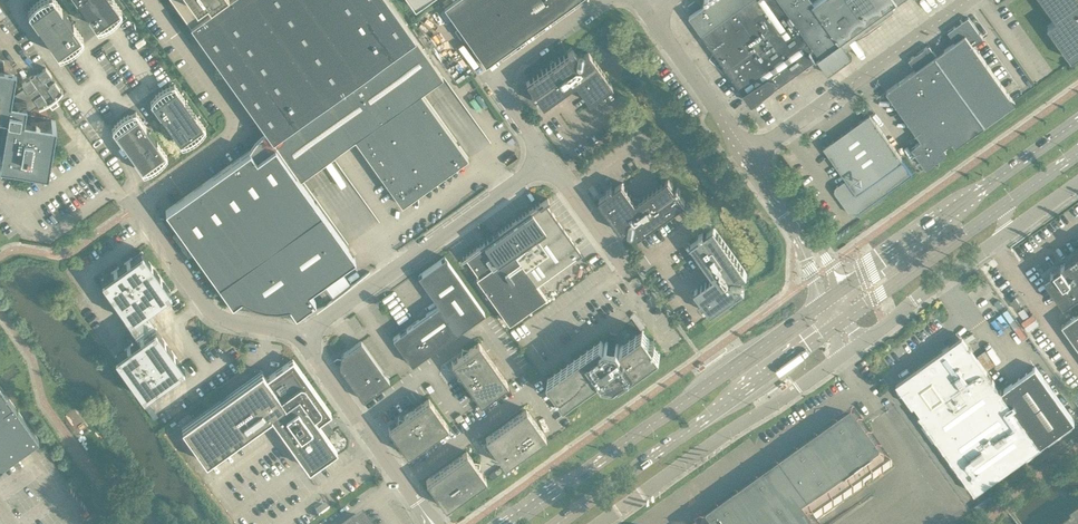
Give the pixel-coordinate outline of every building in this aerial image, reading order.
[(57,0),(37,0),(36,0),(34,2),(32,4),(31,6),(29,8),(28,10),(38,24),(38,23),(49,39),(59,53),(61,53),(64,52),(66,51),(68,50),(70,49),(72,47),(74,46),(76,44),(78,42),(80,40),(81,38),(83,36),(73,22),(72,23),(61,7),(62,7),(57,0)] [(88,12),(87,12),(97,26),(100,25),(102,25),(104,24),(106,22),(109,21),(111,20),(113,18),(115,17),(116,15),(118,13),(120,11),(121,9),(115,0),(79,0),(88,12)] [(270,135),(297,173),(300,177),(354,138),(401,204),(467,157),(420,91),(442,75),(388,0),(222,0),(213,6),(209,0),(210,0),(173,0),(181,11),(270,135)] [(444,6),(485,64),(575,0),(452,0),(444,6)] [(814,1),(813,2),(811,0),(710,0),(707,2),(705,4),(702,5),(696,10),(694,12),(689,15),(694,22),(714,50),(741,87),(744,91),(744,92),(748,88),(756,100),(816,57),(821,54),(832,70),(851,57),(852,57),(847,49),(846,48),(839,39),(849,32),(873,15),(889,4),(893,1),(894,1),(895,0),(816,0),(814,1)] [(1056,19),(1047,25),(1071,59),(1077,54),(1077,0),(1043,0),(1056,19)] [(955,41),(936,54),(985,124),(986,124),(1015,103),(973,44),(983,37),(968,17),(963,20),(961,21),(961,22),(962,24),(956,27),(955,26),(954,26),(953,27),(948,31),(955,41)] [(936,54),(929,45),(927,46),(925,47),(924,48),(917,53),(918,55),(915,57),(914,55),(912,56),(910,58),(908,59),(915,69),(886,90),(921,139),(911,146),(926,167),(946,152),(943,147),(952,141),(955,146),(984,125),(984,126),(986,124),(985,124),(936,54)] [(602,91),(612,84),(588,51),(584,54),(583,54),(583,52),(582,51),(581,50),(580,50),(579,50),(577,50),(576,51),(576,53),(575,52),(572,48),(525,82),(532,91),(530,92),(533,97),(535,96),(542,105),(575,82),(588,101),(598,94),(599,97),(604,93),(602,91)] [(49,103),(45,98),(52,94),(55,98),(57,96),(58,95),(60,93),(61,91),(62,90),(61,90),(55,82),(48,86),(44,80),(51,75),(45,67),(40,71),(37,73),(38,75),(32,79),(30,77),(22,83),(23,86),(10,95),(13,75),(1,73),(3,61),(0,61),(0,110),(7,112),(0,151),(0,160),(47,168),(55,119),(23,114),(38,103),(39,106),(38,106),(39,107),(41,106),(44,105),(46,104),(49,103)] [(151,98),(150,100),(160,114),(161,114),(172,129),(171,130),(181,144),(184,143),(186,142),(188,141),(190,140),(193,139),(195,138),(197,136),(199,134),(200,133),(202,131),(204,129),(205,127),(195,113),(194,113),(183,97),(184,97),(174,83),(171,84),(169,85),(167,85),(165,87),(162,88),(160,89),(158,91),(156,92),(155,94),(153,96),(151,98)] [(165,156),(167,154),(157,140),(156,140),(145,125),(146,124),(136,110),(133,111),(131,112),(128,113),(126,114),(124,115),(122,117),(120,118),(118,120),(116,122),(115,123),(113,125),(112,127),(122,141),(133,157),(143,171),(145,170),(148,170),(150,169),(152,168),(154,166),(156,165),(158,163),(160,162),(162,160),(164,158),(165,156)] [(869,114),(823,147),(846,178),(836,185),(837,186),(836,192),(835,192),(847,208),(849,212),(850,212),(856,212),(856,213),(863,208),(885,193),(912,174),(902,160),(869,114)] [(295,174),(297,173),(270,135),(268,136),(264,132),(262,133),(260,135),(258,137),(256,140),(254,142),(252,144),(250,147),(249,149),(249,150),(165,210),(235,307),(233,303),(241,297),(244,298),(247,300),(250,301),(253,303),(256,304),(259,304),(262,305),(266,306),(269,306),(272,306),(276,306),(279,306),(282,306),(285,305),(289,305),(295,313),(291,316),(291,317),(315,300),(308,290),(354,258),(295,174)] [(726,163),(725,163),(720,167),(725,173),(730,169),(726,163)] [(635,231),(638,235),(685,201),(678,192),(680,191),(677,186),(675,188),(668,178),(636,201),(622,182),(613,189),(611,186),(606,190),(608,192),(599,199),(623,232),(627,229),(628,229),(628,231),(628,232),(629,233),(631,233),(632,233),(633,233),(634,232),(635,230),(635,231)] [(484,243),(465,256),(478,274),(478,275),(476,276),(508,322),(545,296),(536,282),(580,251),(544,201),(548,198),(547,197),(492,237),(493,237),(484,243)] [(704,234),(703,232),(698,235),(700,237),(690,244),(714,276),(694,290),(701,299),(699,301),(702,306),(704,304),(711,313),(744,289),(741,285),(742,284),(743,284),(744,284),(745,283),(745,282),(745,280),(745,279),(744,278),(743,278),(743,277),(747,274),(714,227),(704,234)] [(124,321),(137,339),(155,327),(143,310),(170,290),(141,250),(101,279),(123,309),(129,317),(124,321)] [(439,304),(458,331),(484,312),(444,256),(417,275),(438,304),(439,304)] [(1073,256),(1071,258),(1071,257),(1060,265),(1060,264),(1059,264),(1058,263),(1057,263),(1056,263),(1055,264),(1054,264),(1054,265),(1053,266),(1053,267),(1053,268),(1054,269),(1044,277),(1063,304),(1067,301),(1076,314),(1062,323),(1077,346),(1077,263),(1073,256)] [(319,291),(326,301),(331,297),(324,287),(319,291)] [(1010,301),(1016,309),(1021,305),(1016,297),(1010,301)] [(998,299),(994,302),(998,307),(1002,304),(998,299)] [(439,304),(438,304),(392,337),(411,364),(458,331),(439,304)] [(1025,305),(1018,310),(1022,316),(1029,311),(1025,305)] [(155,327),(137,339),(132,343),(114,355),(143,396),(183,367),(155,327)] [(556,393),(558,392),(565,402),(601,376),(603,379),(614,381),(617,379),(620,382),(660,353),(653,344),(655,343),(655,341),(653,338),(651,338),(650,339),(643,330),(620,346),(618,343),(616,343),(616,340),(608,338),(608,341),(606,341),(603,343),(601,340),(547,378),(554,388),(553,389),(552,391),(554,393),(556,393)] [(1074,421),(1035,366),(1001,390),(976,355),(962,335),(896,382),(912,405),(914,404),(921,413),(919,414),(974,492),(1074,421)] [(362,399),(389,380),(361,340),(343,353),(341,354),(339,366),(340,368),(362,399)] [(480,402),(507,382),(478,342),(468,349),(462,347),(461,354),(451,361),(458,371),(457,376),(462,377),(480,402)] [(978,354),(988,367),(997,361),(987,348),(978,354)] [(181,428),(206,462),(271,416),(309,468),(337,448),(327,434),(329,432),(330,427),(328,423),(322,423),(320,424),(318,422),(331,413),(292,359),(266,377),(262,371),(181,428)] [(39,440),(0,386),(0,467),(39,440)] [(393,443),(394,443),(400,444),(407,454),(448,425),(428,398),(403,415),(398,415),(397,420),(388,427),(395,436),(393,443)] [(492,447),(491,453),(491,454),(498,455),(504,465),(512,459),(514,458),(519,459),(519,458),(520,453),(545,435),(526,408),(485,437),(492,447)] [(814,523),(892,467),(863,426),(853,413),(698,523),(814,523)] [(475,490),(476,485),(486,478),(479,468),(480,462),(473,460),(466,451),(425,480),(445,507),(470,489),(475,490)] [(315,512),(319,517),(329,509),(326,504),(315,512)] [(363,518),(362,516),(350,523),(368,523),(363,518)]
